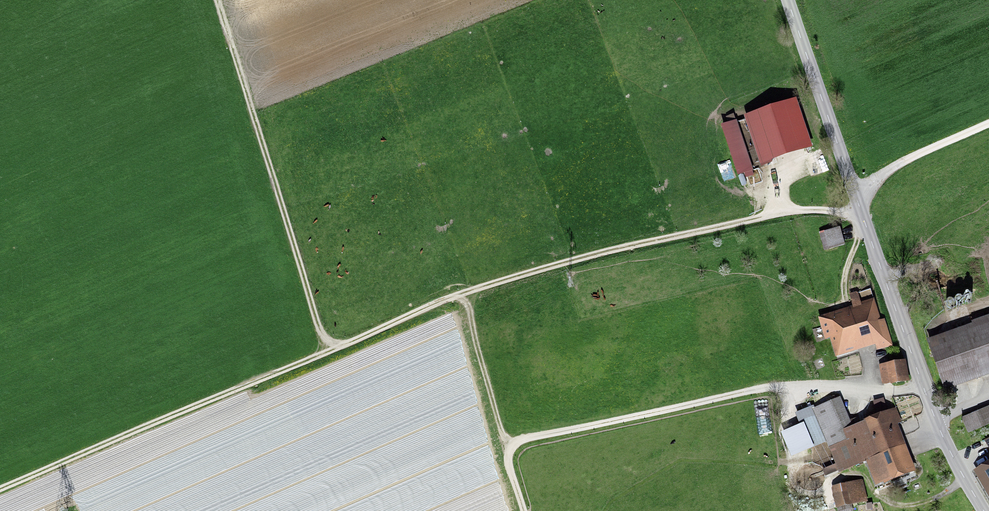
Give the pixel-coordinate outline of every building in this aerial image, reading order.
[(772,161),(813,148),(797,99),(744,116),(761,167),(773,164),(772,161)] [(721,126),(738,176),(745,174),(746,178),(754,175),(752,171),(754,171),(737,120),(721,126)] [(841,228),(824,232),(828,247),(845,242),(841,228)] [(830,339),(836,357),(875,346),(877,350),(893,346),(885,319),(881,320),(874,298),(861,303),(857,292),(849,294),(853,307),(818,317),(825,340),(830,339)] [(970,302),(972,301),(972,299),(973,298),(972,296),(971,295),(970,294),(969,293),(967,294),(966,294),(964,296),(964,297),(964,299),(965,300),(966,301),(967,302),(969,302),(970,302)] [(963,298),(961,297),(960,297),(958,297),(957,297),(956,298),(955,300),(955,302),(956,303),(957,304),(958,305),(960,305),(961,305),(962,304),(963,303),(964,301),(963,299),(963,298)] [(951,300),(949,301),(948,301),(947,303),(946,304),(946,306),(947,307),(948,308),(950,309),(951,309),(953,308),(954,307),(955,306),(955,304),(954,303),(954,301),(952,301),(951,300)] [(926,340),(945,391),(988,376),(988,315),(985,317),(983,312),(970,317),(972,324),(926,340)] [(906,360),(879,365),(882,385),(910,381),(906,360)] [(877,484),(909,471),(903,456),(886,414),(853,427),(847,413),(841,397),(815,408),(814,406),(795,414),(800,426),(781,433),(791,458),(827,443),(839,473),(868,462),(877,484)] [(968,433),(988,424),(988,407),(962,419),(968,433)] [(974,472),(988,497),(988,463),(974,472)] [(862,479),(831,486),(833,492),(827,493),(830,509),(836,508),(836,509),(867,503),(862,479)]
